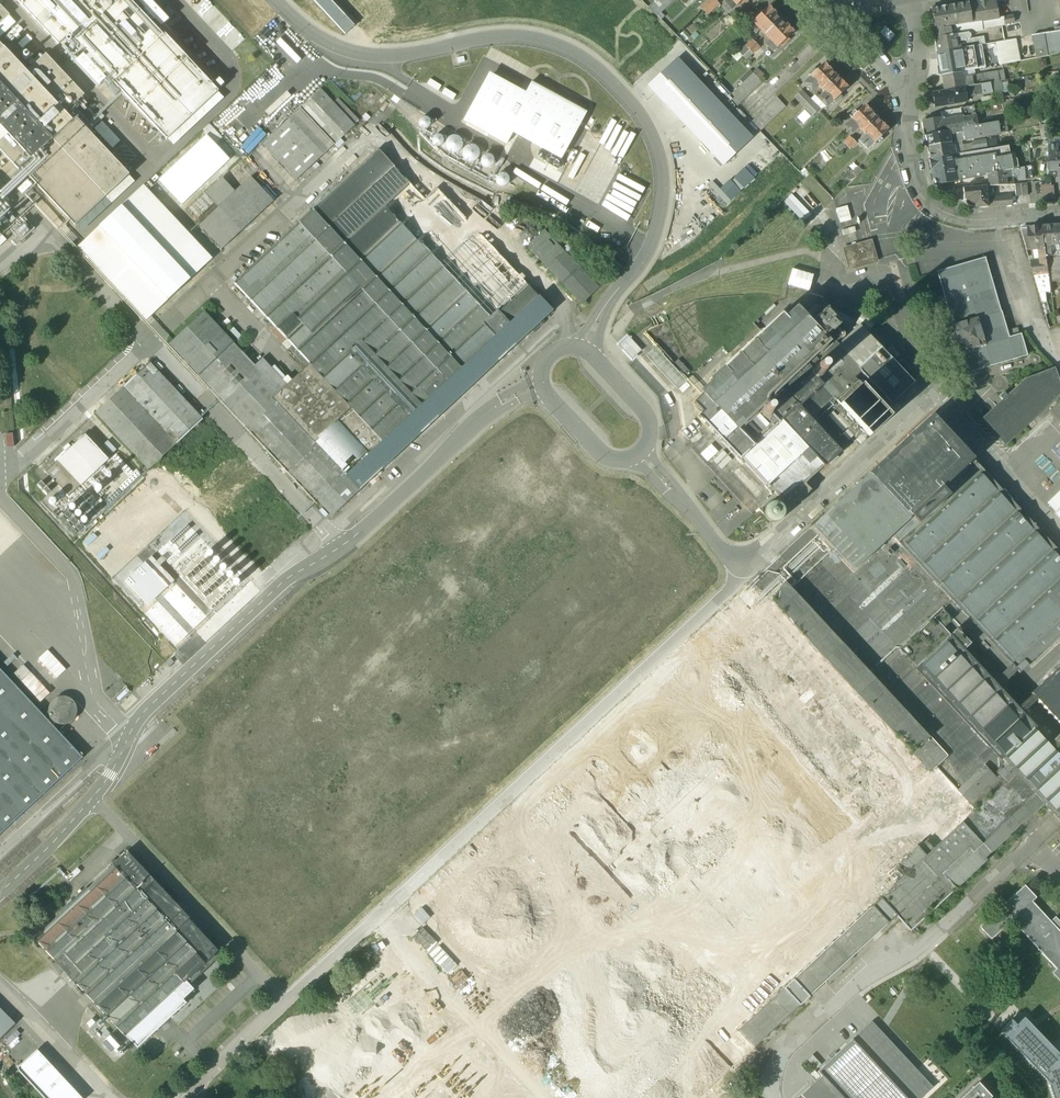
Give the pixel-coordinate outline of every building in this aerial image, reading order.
[(58,45),(70,33),(115,81),(113,82),(167,140),(191,117),(191,116),(132,53),(134,51),(102,17),(100,19),(89,7),(91,5),(86,0),(16,0),(58,45)] [(164,34),(163,35),(129,0),(86,0),(91,5),(89,7),(100,19),(102,17),(134,51),(132,53),(191,116),(218,91),(164,34)] [(330,0),(313,0),(336,25),(346,17),(330,0)] [(649,8),(657,16),(674,0),(657,0),(649,8)] [(701,9),(707,15),(719,4),(715,0),(710,0),(701,9)] [(725,3),(726,5),(724,7),(728,11),(731,9),(731,10),(739,2),(742,4),(746,0),(728,0),(725,3)] [(967,3),(970,18),(971,22),(998,18),(995,0),(985,0),(967,3)] [(967,3),(930,9),(935,38),(967,32),(972,31),(971,22),(970,18),(967,3)] [(9,16),(9,15),(0,5),(0,24),(9,16)] [(768,6),(762,12),(760,10),(753,16),(756,18),(748,26),(754,33),(759,29),(770,40),(765,45),(772,52),(780,44),(782,46),(789,40),(787,37),(793,31),(786,24),(785,26),(774,15),(775,13),(768,6)] [(0,24),(0,38),(16,23),(9,16),(0,24)] [(998,18),(971,22),(972,31),(982,30),(982,28),(1013,23),(1012,16),(1002,17),(998,18)] [(346,17),(336,25),(345,35),(355,26),(346,17)] [(18,25),(5,37),(10,42),(15,37),(17,40),(20,37),(18,34),(23,30),(18,25)] [(880,33),(889,42),(895,36),(886,27),(880,33)] [(1054,28),(1055,32),(1032,35),(1036,57),(1059,53),(1059,27),(1054,28)] [(967,32),(935,38),(937,52),(959,49),(958,42),(965,41),(966,41),(969,40),(968,39),(970,37),(970,35),(968,33),(967,32)] [(109,78),(70,37),(66,41),(66,42),(61,47),(68,54),(67,55),(73,62),(98,88),(109,78)] [(965,41),(958,42),(959,49),(982,45),(984,45),(983,37),(968,39),(969,40),(966,41),(965,41)] [(1015,39),(995,43),(997,49),(1004,48),(1017,46),(1015,39)] [(752,40),(739,52),(746,60),(759,47),(752,40)] [(106,196),(129,175),(75,117),(72,120),(27,72),(23,68),(0,43),(0,83),(106,196)] [(937,52),(936,53),(939,75),(941,75),(961,72),(985,68),(982,45),(959,49),(937,52)] [(1017,46),(1004,48),(1005,51),(1007,63),(1020,61),(1017,46)] [(1005,51),(996,52),(999,65),(1007,63),(1005,51)] [(84,95),(46,54),(31,68),(27,72),(65,113),(84,95)] [(647,85),(721,164),(752,135),(677,56),(647,85)] [(847,87),(824,63),(816,71),(814,68),(808,74),(811,76),(803,84),(811,92),(818,86),(824,93),(818,99),(826,107),(834,100),(836,103),(842,97),(839,95),(847,87)] [(961,72),(941,75),(944,90),(973,86),(971,77),(962,78),(961,72)] [(753,73),(728,97),(737,106),(762,81),(753,73)] [(511,130),(560,157),(585,111),(532,82),(525,95),(489,75),(464,120),(505,142),(511,130)] [(998,81),(989,83),(991,93),(1000,91),(998,81)] [(0,83),(0,126),(0,127),(8,134),(0,142),(0,150),(14,165),(19,171),(21,168),(75,225),(76,225),(106,196),(0,83)] [(944,90),(932,93),(934,108),(966,102),(965,97),(991,93),(989,83),(973,86),(944,90)] [(319,90),(262,143),(296,180),(354,127),(319,90)] [(819,110),(801,90),(795,96),(812,116),(819,110)] [(992,96),(991,96),(981,98),(982,104),(993,102),(993,103),(1002,101),(1001,95),(992,96)] [(777,97),(752,121),(760,130),(785,106),(777,97)] [(792,101),(788,105),(792,109),(796,105),(792,101)] [(864,105),(857,113),(854,110),(849,115),(851,118),(843,126),(852,134),(858,128),(864,134),(858,141),(866,149),(874,142),(877,144),(882,139),(879,136),(887,129),(864,105)] [(972,106),(960,108),(961,117),(963,129),(976,126),(973,106),(972,106)] [(942,121),(961,117),(960,108),(938,113),(939,119),(941,118),(942,121)] [(191,117),(167,139),(173,145),(197,123),(191,117)] [(423,129),(427,128),(429,126),(430,122),(428,119),(425,117),(421,118),(419,121),(418,124),(420,127),(423,129)] [(961,117),(942,121),(943,132),(947,131),(948,135),(962,132),(961,129),(963,129),(961,117)] [(939,119),(922,123),(924,135),(943,132),(942,121),(941,118),(939,119)] [(976,126),(963,129),(961,129),(962,132),(948,135),(949,143),(1008,132),(1006,121),(976,126)] [(947,131),(943,132),(924,135),(927,147),(949,143),(948,135),(947,131)] [(437,147),(440,146),(443,143),(443,140),(441,136),(438,135),(434,136),(432,138),(431,142),(433,145),(437,147)] [(454,153),(458,152),(461,148),(463,144),(461,140),(458,137),(454,135),(450,136),(446,140),(445,144),(446,148),(449,151),(454,153)] [(850,136),(837,149),(840,152),(846,146),(849,149),(856,142),(850,136)] [(986,139),(971,142),(973,150),(987,148),(986,139)] [(1043,158),(1050,157),(1049,145),(1049,139),(1029,143),(1029,148),(1043,146),(1043,158)] [(949,143),(927,147),(930,160),(955,155),(954,147),(950,148),(949,143)] [(469,161),(474,161),(477,158),(479,154),(478,150),(475,146),(471,145),(467,145),(464,148),(462,152),(463,156),(465,160),(469,161)] [(1049,145),(1050,157),(1051,177),(1058,176),(1058,178),(1059,178),(1059,148),(1058,148),(1058,145),(1049,145)] [(987,150),(992,174),(1019,168),(1017,159),(1012,160),(1009,146),(987,150)] [(984,151),(979,152),(981,164),(983,176),(987,175),(992,174),(987,150),(984,151)] [(377,151),(233,285),(291,346),(305,361),(350,410),(383,442),(396,456),(422,433),(439,418),(439,417),(499,361),(499,362),(517,345),(516,345),(553,311),(540,297),(539,298),(437,188),(424,200),(377,151)] [(955,155),(930,160),(933,186),(967,179),(965,169),(954,171),(953,166),(956,166),(956,161),(964,159),(964,158),(963,156),(963,153),(955,155)] [(486,168),(489,167),(492,165),(493,162),(493,159),(491,156),(488,155),(484,155),(482,157),(480,160),(481,164),(483,166),(486,168)] [(981,164),(973,165),(973,167),(965,169),(967,179),(983,176),(981,164)] [(1023,168),(1012,170),(1012,177),(1023,174),(1023,168)] [(992,174),(987,175),(989,186),(1005,185),(1005,178),(1012,177),(1012,170),(992,174)] [(502,187),(506,186),(508,183),(509,180),(508,176),(505,174),(502,173),(498,174),(496,177),(495,180),(496,184),(499,186),(502,187)] [(106,196),(76,225),(82,231),(135,182),(129,175),(106,196)] [(273,201),(251,177),(235,192),(219,208),(240,231),(273,201)] [(214,202),(219,208),(235,192),(223,178),(206,194),(214,202)] [(1040,183),(1042,200),(1056,199),(1055,187),(1052,187),(1051,182),(1040,183)] [(981,184),(971,185),(971,188),(963,188),(964,200),(966,200),(966,204),(969,206),(973,206),(973,208),(987,207),(987,200),(986,187),(981,187),(981,184)] [(1027,184),(1015,185),(1016,197),(1028,196),(1027,184)] [(142,187),(78,247),(145,321),(210,260),(142,187)] [(214,202),(206,194),(190,208),(198,217),(214,202)] [(803,221),(811,213),(792,194),(784,201),(803,221)] [(1012,196),(993,198),(987,200),(987,207),(1012,205),(1012,196)] [(220,249),(240,231),(219,208),(199,226),(220,249)] [(1057,226),(1043,227),(1047,257),(1051,257),(1049,245),(1058,244),(1057,226)] [(1043,227),(1029,228),(1031,251),(1039,250),(1042,261),(1047,261),(1047,257),(1043,227)] [(9,229),(4,234),(7,237),(12,233),(9,229)] [(583,303),(599,289),(546,232),(531,246),(583,303)] [(868,241),(857,244),(858,249),(845,252),(849,268),(866,263),(865,260),(873,257),(868,241)] [(1047,257),(1047,261),(1049,271),(1059,270),(1059,259),(1059,257),(1051,257),(1047,257)] [(1009,338),(1002,312),(1001,312),(984,258),(937,272),(953,326),(952,326),(960,353),(961,352),(967,373),(1027,356),(1021,335),(1009,338)] [(1042,261),(1031,262),(1035,277),(1049,274),(1049,271),(1047,261),(1042,261)] [(792,268),(787,284),(809,290),(813,273),(792,268)] [(805,316),(830,342),(833,339),(848,325),(831,306),(817,305),(805,316)] [(781,314),(711,381),(715,385),(694,405),(702,413),(698,417),(739,460),(740,458),(767,487),(768,485),(785,503),(824,467),(825,468),(841,452),(810,419),(822,409),(842,431),(839,434),(841,437),(845,434),(854,443),(865,433),(869,437),(891,417),(858,383),(838,402),(834,398),(861,373),(892,405),(914,384),(880,347),(859,367),(833,339),(830,342),(805,316),(797,307),(785,319),(781,314)] [(253,367),(202,313),(168,345),(224,403),(258,372),(253,367)] [(1008,330),(1009,335),(1019,333),(1018,327),(1008,330)] [(619,345),(632,359),(641,351),(627,337),(619,345)] [(305,361),(291,346),(286,351),(304,369),(309,365),(305,361)] [(656,348),(646,356),(678,391),(687,382),(656,348)] [(258,372),(224,403),(248,428),(276,402),(290,389),(286,385),(262,359),(253,367),(258,372)] [(202,421),(149,364),(124,386),(177,444),(202,421)] [(350,410),(309,365),(304,369),(286,385),(290,389),(276,402),(314,443),(344,416),(350,410)] [(982,420),(1005,444),(1059,393),(1059,387),(1054,370),(1025,380),(1007,397),(1003,393),(1000,396),(1003,400),(982,420)] [(177,444),(124,386),(94,414),(147,470),(165,453),(177,444)] [(344,416),(314,443),(276,402),(249,427),(331,516),(390,463),(376,448),(367,439),(366,440),(344,416)] [(1059,403),(1052,408),(1059,421),(1059,403)] [(71,447),(95,472),(109,459),(85,434),(71,447)] [(734,460),(712,438),(705,444),(727,467),(734,460)] [(383,442),(376,448),(390,463),(396,456),(383,442)] [(95,472),(71,447),(67,452),(58,460),(81,485),(95,472)] [(81,485),(58,460),(45,472),(69,497),(81,485)] [(762,494),(738,468),(734,472),(754,494),(753,495),(756,498),(756,497),(757,497),(760,495),(761,495),(762,494)] [(1048,506),(1059,519),(1059,495),(1048,506)] [(776,523),(780,521),(783,517),(784,513),(783,509),(780,505),(776,504),(772,503),(768,505),(765,509),(764,513),(765,517),(768,521),(772,523),(776,523)] [(272,546),(285,534),(275,524),(262,535),(272,546)] [(121,579),(148,606),(175,579),(149,552),(121,579)] [(1054,670),(1055,672),(1031,695),(1059,725),(1059,664),(1054,670)] [(0,669),(0,790),(22,814),(83,757),(82,756),(82,757),(0,669)] [(76,716),(77,710),(76,705),(73,700),(68,697),(63,696),(57,697),(53,701),(50,705),(49,711),(50,716),(53,720),(57,724),(63,725),(68,723),(73,720),(76,716)] [(0,790),(0,834),(22,814),(0,790)] [(114,867),(35,939),(128,1037),(128,1036),(140,1048),(188,1003),(184,999),(195,990),(191,985),(223,955),(190,919),(127,853),(113,866),(114,867)] [(1032,902),(1036,898),(1024,886),(980,928),(991,940),(1011,921),(1056,969),(1052,973),(1059,982),(1059,932),(1032,902)] [(1051,920),(1057,927),(1059,924),(1059,921),(1056,916),(1051,920)] [(429,954),(448,973),(457,964),(439,945),(429,954)] [(16,1024),(0,1008),(0,1039),(16,1024)] [(1059,1054),(1024,1018),(1005,1037),(1048,1083),(1053,1097),(1059,1097),(1059,1053),(1059,1054)] [(852,1040),(818,1072),(822,1076),(802,1095),(804,1097),(921,1097),(933,1087),(872,1022),(852,1040)] [(112,1053),(122,1042),(112,1032),(102,1043),(112,1053)] [(37,1049),(16,1068),(44,1097),(82,1097),(37,1049)] [(410,1074),(412,1072),(415,1070),(418,1075),(424,1070),(416,1059),(405,1067),(410,1074)] [(962,1097),(989,1097),(991,1097),(978,1083),(962,1097)]
